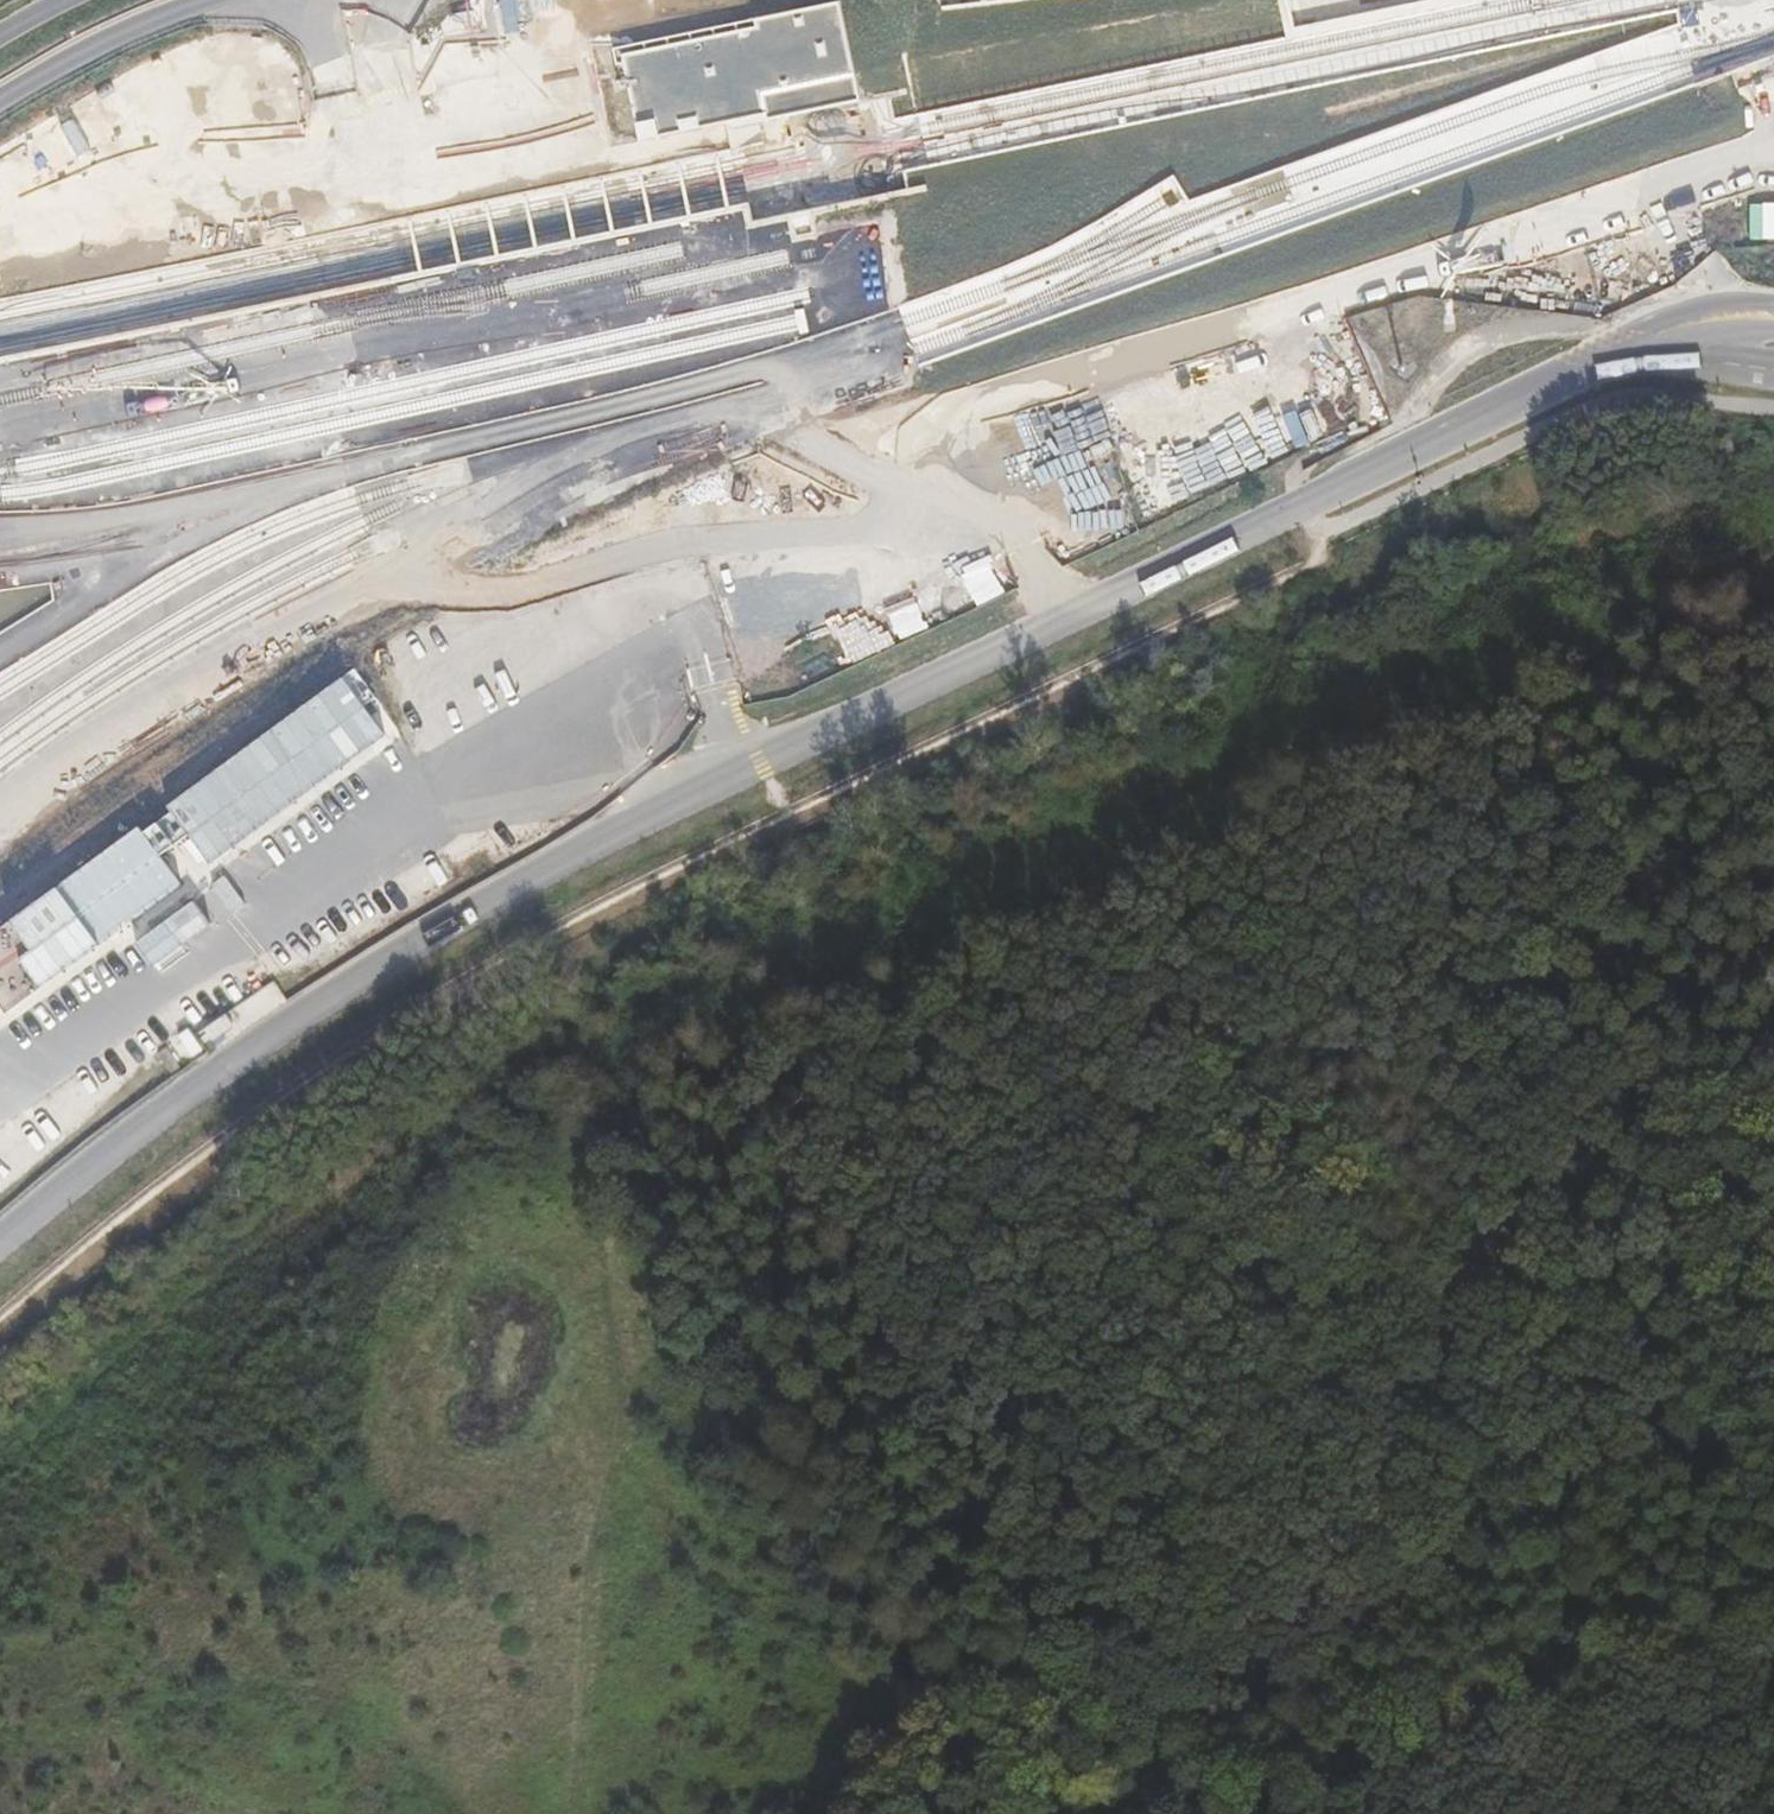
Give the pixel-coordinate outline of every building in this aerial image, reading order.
[(838,4),(620,45),(638,138),(856,96),(838,4)] [(1749,202),(1748,239),(1773,239),(1773,202),(1749,202)] [(344,676),(168,808),(172,814),(188,835),(210,864),(386,732),(344,676)] [(188,835),(172,814),(145,834),(161,854),(188,835)] [(0,929),(0,1000),(9,1012),(182,882),(161,854),(145,834),(139,825),(0,929)] [(222,877),(213,884),(233,912),(243,905),(222,877)] [(195,900),(138,939),(153,963),(211,923),(195,900)] [(288,998),(275,980),(231,1013),(245,1031),(288,998)] [(233,1027),(225,1016),(198,1034),(206,1045),(233,1027)] [(202,1051),(188,1031),(170,1044),(184,1064),(202,1051)]
